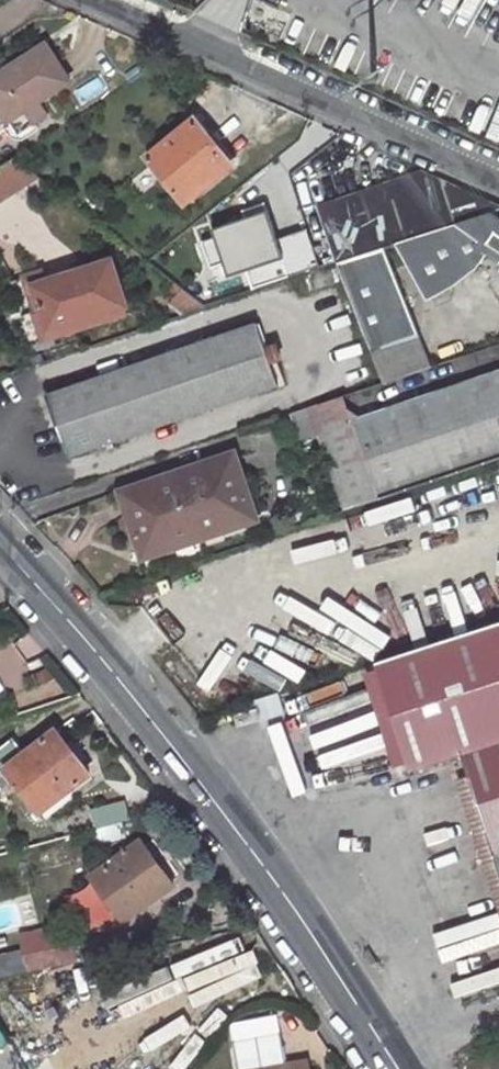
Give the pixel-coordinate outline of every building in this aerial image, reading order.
[(58,49),(0,86),(0,95),(19,125),(81,85),(58,49)] [(236,175),(199,128),(154,163),(191,210),(236,175)] [(0,181),(0,215),(47,184),(24,166),(0,181)] [(498,209),(498,205),(424,171),(316,208),(337,264),(383,249),(498,209)] [(470,269),(477,273),(495,247),(498,250),(498,218),(493,214),(399,246),(425,293),(470,269)] [(319,269),(309,234),(278,242),(271,216),(217,230),(230,279),(253,273),(256,286),(319,269)] [(337,264),(374,356),(420,336),(383,249),(337,264)] [(429,300),(477,273),(470,269),(425,293),(429,300)] [(121,316),(109,270),(34,293),(48,340),(121,316)] [(282,388),(261,326),(50,396),(71,458),(282,388)] [(385,383),(433,367),(420,336),(374,356),(385,383)] [(354,419),(381,501),(498,460),(498,369),(387,407),(354,419)] [(326,403),(333,426),(354,419),(387,407),(379,385),(326,403)] [(254,521),(234,458),(123,495),(143,557),(254,521)] [(376,662),(410,769),(463,753),(498,866),(498,622),(376,662)] [(271,698),(234,714),(239,727),(277,711),(271,698)] [(48,736),(0,772),(33,816),(81,779),(48,736)] [(121,801),(87,810),(91,829),(126,819),(121,801)] [(130,839),(77,878),(110,921),(162,883),(130,839)] [(9,970),(92,954),(93,957),(120,952),(116,929),(87,934),(88,941),(55,947),(52,930),(4,939),(9,970)] [(291,1063),(270,1067),(265,1040),(217,1049),(220,1068),(292,1068),(291,1063)]
